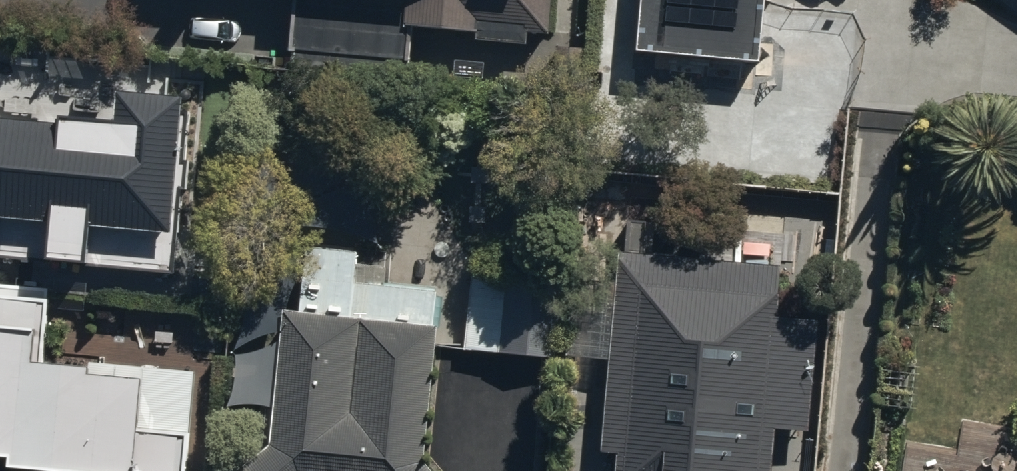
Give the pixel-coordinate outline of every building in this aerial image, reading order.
[(295,73),(410,82),(414,36),(478,41),(478,50),(533,55),(534,46),(557,47),(561,0),(301,0),(295,73)] [(632,4),(763,15),(765,0),(633,0),(632,4)] [(0,117),(0,256),(172,272),(188,112),(179,112),(181,97),(115,91),(112,118),(56,113),(55,122),(0,117)] [(445,299),(361,289),(364,259),(311,256),(306,320),(289,319),(278,454),(257,470),(429,470),(438,369),(445,299)] [(621,263),(606,461),(622,462),(621,470),(776,470),(779,439),(814,441),(822,332),(779,329),(783,275),(621,263)] [(562,289),(472,282),(467,355),(556,362),(562,289)] [(0,293),(0,457),(6,457),(5,470),(185,470),(194,375),(40,361),(46,297),(0,293)]
